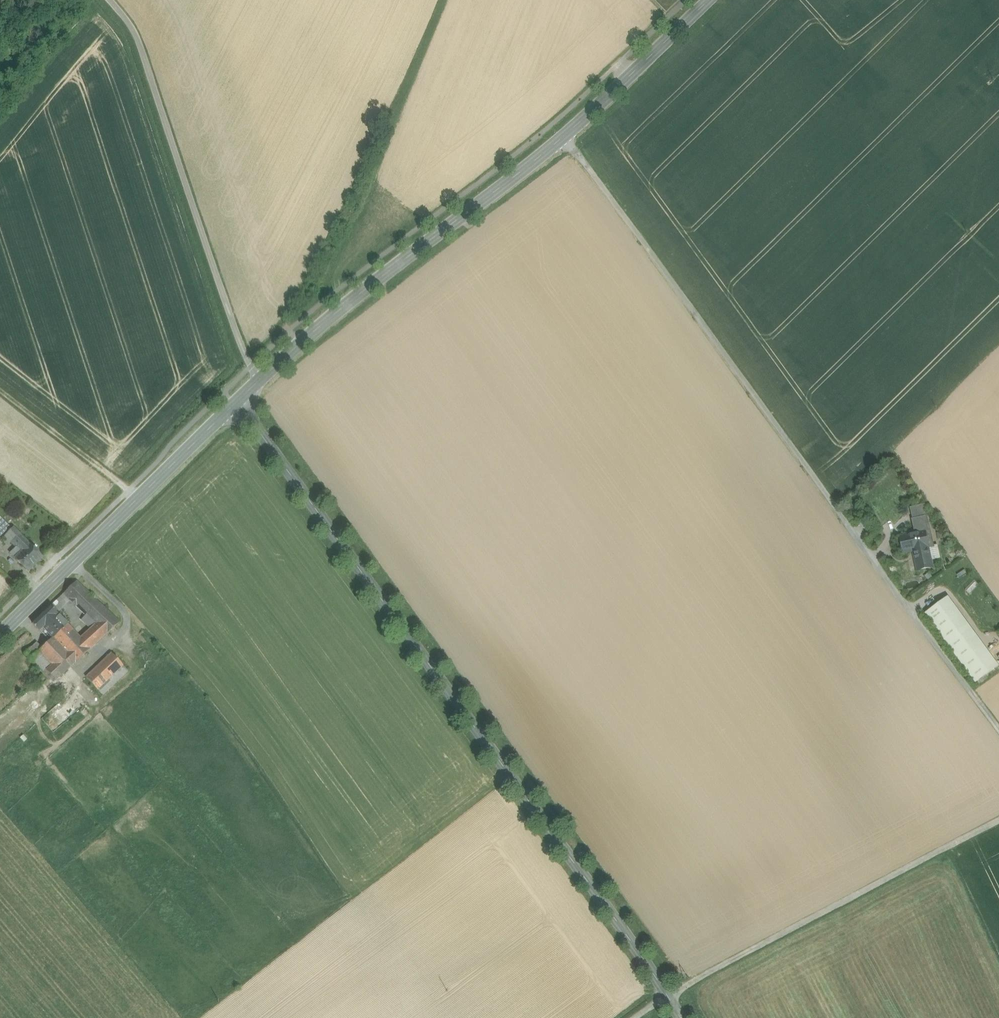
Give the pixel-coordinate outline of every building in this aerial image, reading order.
[(925,505),(911,508),(914,519),(927,516),(925,505)] [(927,516),(914,519),(917,533),(925,531),(925,532),(930,531),(927,516)] [(10,528),(0,517),(0,538),(10,528)] [(25,540),(14,529),(5,537),(16,548),(17,548),(25,540)] [(917,533),(900,537),(904,554),(913,552),(929,548),(925,532),(925,531),(917,533)] [(930,531),(925,532),(929,548),(934,547),(934,546),(930,531)] [(30,545),(25,540),(17,548),(21,553),(15,559),(28,571),(42,557),(30,545)] [(940,559),(937,546),(934,546),(934,547),(929,548),(932,561),(940,559)] [(16,548),(10,554),(15,559),(21,553),(17,548),(16,548)] [(929,548),(913,552),(918,571),(933,568),(932,561),(929,548)] [(120,623),(77,581),(63,595),(74,605),(85,616),(95,625),(96,624),(106,635),(120,623)] [(58,614),(60,617),(74,605),(63,595),(51,606),(58,614)] [(998,666),(949,598),(926,614),(976,682),(998,666)] [(51,606),(32,624),(39,631),(43,628),(58,614),(51,606)] [(58,614),(43,628),(53,639),(68,625),(60,617),(58,614)] [(95,625),(85,616),(81,620),(90,629),(95,625)] [(90,629),(86,634),(96,644),(106,635),(96,624),(95,625),(90,629)] [(42,649),(39,651),(39,652),(52,665),(46,670),(47,671),(56,681),(90,649),(80,639),(68,625),(53,639),(42,649)] [(90,649),(96,644),(86,634),(80,639),(90,649)] [(26,653),(31,659),(39,652),(39,651),(42,649),(37,644),(26,653)] [(52,665),(39,652),(31,659),(44,673),(47,671),(46,670),(52,665)] [(112,655),(86,678),(97,690),(123,667),(112,655)] [(128,673),(123,667),(97,690),(103,696),(128,673)] [(36,680),(34,682),(38,686),(40,684),(46,680),(42,675),(36,680)]
